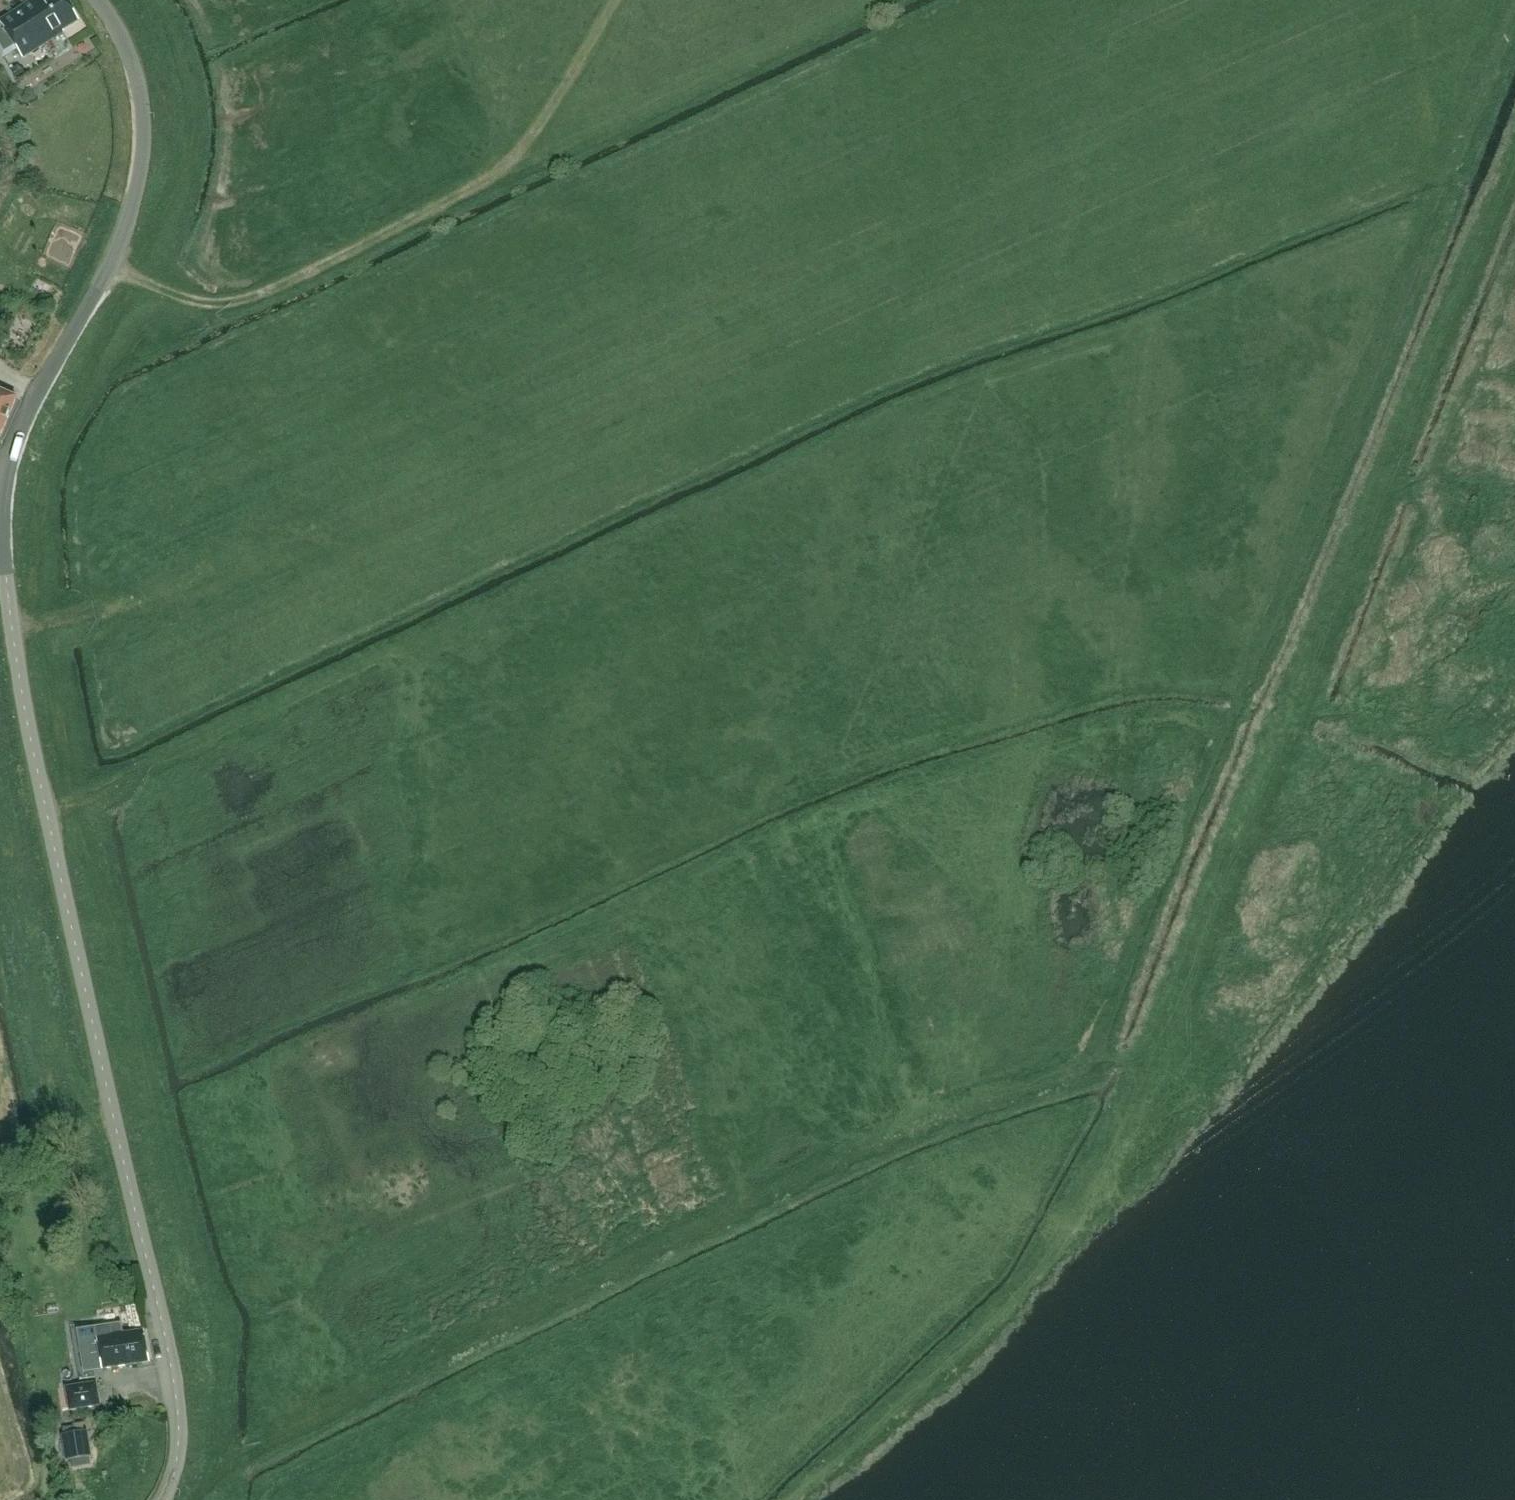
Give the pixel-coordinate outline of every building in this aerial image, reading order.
[(63,31),(74,24),(79,21),(66,0),(37,0),(0,24),(22,59),(64,32),(64,31),(63,31)] [(47,301),(53,288),(30,278),(24,291),(47,301)] [(1,436),(18,398),(0,391),(0,435),(1,436)] [(89,1311),(90,1329),(117,1328),(115,1290),(96,1291),(96,1310),(89,1311)] [(102,1369),(150,1361),(144,1329),(97,1338),(102,1369)] [(101,1406),(97,1382),(66,1388),(70,1411),(101,1406)] [(65,1436),(68,1458),(91,1455),(88,1433),(65,1436)]
